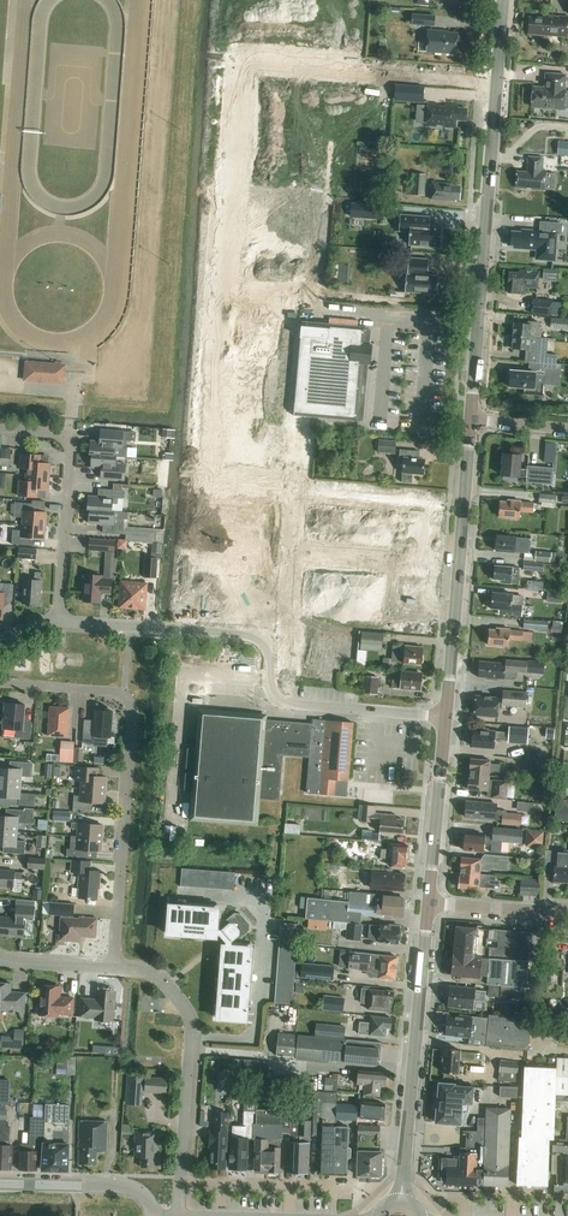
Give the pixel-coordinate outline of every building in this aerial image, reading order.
[(399,16),(399,8),(389,7),(389,15),(399,16)] [(412,14),(411,26),(435,27),(435,16),(412,14)] [(567,37),(567,29),(567,17),(549,16),(543,16),(542,18),(529,17),(528,34),(567,37)] [(427,52),(456,54),(457,34),(442,33),(442,31),(428,30),(427,52)] [(565,90),(564,89),(565,75),(546,73),(544,88),(533,87),(532,107),(563,110),(565,90)] [(395,85),(394,100),(423,102),(424,87),(395,85)] [(456,121),(465,122),(466,109),(457,109),(457,106),(444,105),(444,108),(437,107),(437,105),(427,104),(425,127),(436,127),(436,126),(443,126),(443,128),(455,129),(456,121)] [(557,156),(567,157),(567,142),(558,141),(557,156)] [(542,171),(542,166),(543,158),(528,157),(527,172),(517,172),(516,188),(545,190),(546,171),(542,171)] [(413,165),(413,173),(426,173),(426,165),(413,165)] [(405,194),(424,196),(426,175),(413,174),(412,185),(406,184),(405,194)] [(456,198),(459,199),(460,188),(451,187),(451,184),(432,182),(430,199),(456,201),(456,198)] [(351,204),(350,216),(367,217),(368,205),(351,204)] [(430,218),(430,217),(400,215),(399,231),(410,232),(409,245),(441,248),(442,227),(430,226),(430,224),(430,218)] [(540,222),(539,231),(521,229),(520,232),(511,231),(510,246),(513,247),(513,249),(536,251),(535,260),(555,262),(557,235),(562,235),(563,223),(540,222)] [(428,266),(429,259),(409,257),(408,267),(407,274),(406,274),(405,292),(437,295),(438,275),(428,274),(428,266)] [(347,265),(339,264),(337,282),(346,283),(347,265)] [(559,278),(560,270),(543,269),(542,281),(556,282),(556,278),(559,278)] [(524,294),(525,287),(537,288),(539,272),(520,271),(519,274),(509,273),(508,283),(509,284),(508,293),(524,294)] [(532,299),(531,315),(551,316),(552,301),(532,299)] [(551,318),(550,329),(567,331),(567,320),(551,318)] [(367,327),(301,322),(293,416),(359,421),(364,362),(366,362),(368,347),(365,347),(367,327)] [(514,323),(513,336),(530,337),(541,338),(541,331),(538,330),(539,322),(528,322),(528,324),(514,323)] [(530,337),(513,336),(512,349),(526,350),(525,362),(529,363),(529,366),(556,368),(557,355),(546,354),(548,339),(541,338),(530,337)] [(24,380),(63,383),(63,377),(66,377),(66,372),(64,372),(64,366),(59,365),(60,363),(55,363),(55,365),(46,364),(45,368),(25,367),(24,380)] [(529,366),(528,372),(510,371),(509,387),(524,388),(523,394),(543,396),(543,385),(550,386),(552,369),(556,370),(556,368),(529,366)] [(172,430),(162,429),(162,438),(171,438),(172,430)] [(89,455),(91,455),(113,456),(115,456),(126,457),(127,449),(124,449),(125,440),(133,441),(134,432),(100,430),(99,441),(90,441),(89,455)] [(260,460),(262,438),(248,437),(246,459),(260,460)] [(274,461),(275,439),(262,438),(260,460),(274,461)] [(287,462),(289,440),(275,439),(274,461),(287,462)] [(378,453),(395,454),(396,441),(378,440),(378,453)] [(554,463),(555,444),(545,443),(544,462),(554,463)] [(10,459),(11,449),(1,448),(0,458),(10,459)] [(420,452),(400,450),(399,458),(404,458),(402,483),(412,483),(412,474),(423,475),(424,459),(419,459),(420,452)] [(173,453),(162,452),(161,459),(172,460),(173,453)] [(21,454),(20,468),(26,469),(25,476),(49,478),(50,464),(35,463),(36,455),(21,454)] [(527,466),(527,469),(527,470),(519,469),(520,456),(503,454),(502,475),(518,477),(526,477),(526,482),(534,482),(535,466),(527,466)] [(125,465),(115,464),(115,456),(113,456),(91,455),(90,468),(101,469),(100,479),(124,480),(125,465)] [(19,482),(18,488),(18,496),(33,497),(33,490),(48,491),(49,478),(25,476),(24,482),(19,482)] [(88,496),(87,510),(89,510),(111,511),(112,504),(117,504),(117,498),(123,499),(124,491),(98,489),(98,497),(88,496)] [(162,489),(154,489),(153,498),(162,498),(162,489)] [(539,494),(538,503),(541,503),(541,507),(555,509),(556,495),(539,494)] [(499,502),(498,517),(519,518),(520,512),(533,513),(534,503),(520,502),(520,501),(507,500),(507,502),(499,502)] [(200,524),(216,525),(217,503),(202,502),(200,524)] [(32,504),(14,503),(13,517),(22,517),(21,524),(45,526),(46,513),(31,511),(32,504)] [(230,526),(231,504),(217,503),(216,525),(230,526)] [(243,527),(245,505),(231,504),(230,526),(243,527)] [(257,528),(258,506),(245,505),(243,527),(257,528)] [(272,529),(274,507),(258,506),(257,528),(272,529)] [(89,510),(88,524),(96,524),(96,527),(97,529),(98,531),(101,532),(102,533),(126,535),(125,540),(152,543),(161,543),(163,543),(164,530),(128,527),(128,520),(124,520),(124,519),(127,517),(127,512),(111,511),(89,510)] [(45,526),(21,524),(21,531),(12,530),(11,544),(29,546),(29,538),(44,539),(45,526)] [(530,539),(515,538),(515,537),(497,536),(495,551),(514,552),(524,553),(529,554),(530,539)] [(89,539),(88,551),(115,553),(115,551),(116,551),(117,542),(115,542),(115,541),(89,539)] [(161,543),(152,543),(151,553),(152,553),(152,558),(146,558),(144,578),(156,579),(158,559),(160,560),(161,543)] [(19,548),(18,559),(36,560),(37,550),(19,548)] [(529,554),(524,553),(523,561),(557,564),(557,562),(567,563),(567,554),(535,551),(535,554),(529,554)] [(524,562),(523,570),(543,572),(543,564),(524,562)] [(518,585),(519,568),(494,566),(493,579),(502,580),(502,583),(518,585)] [(39,605),(41,581),(40,581),(40,573),(35,572),(34,580),(23,579),(21,603),(39,605)] [(102,576),(84,575),(82,602),(100,603),(100,595),(102,593),(110,594),(111,579),(102,578),(102,576)] [(542,590),(543,582),(527,580),(526,589),(542,590)] [(2,620),(3,601),(12,601),(13,584),(0,583),(0,620),(2,620)] [(146,584),(122,583),(120,607),(144,609),(146,584)] [(194,612),(212,613),(214,589),(196,588),(194,612)] [(231,590),(214,589),(212,613),(229,614),(231,590)] [(546,603),(560,604),(561,593),(547,591),(546,603)] [(524,596),(521,596),(512,595),(492,593),(491,609),(499,610),(498,615),(522,617),(524,596)] [(523,628),(538,629),(538,621),(523,621),(523,628)] [(509,640),(522,641),(523,631),(510,630),(510,629),(497,628),(496,630),(489,630),(488,645),(508,647),(509,640)] [(308,657),(333,658),(334,640),(340,641),(340,633),(325,631),(324,640),(310,639),(308,657)] [(360,632),(358,647),(360,647),(360,650),(382,652),(383,634),(360,632)] [(403,662),(403,663),(422,665),(422,663),(423,662),(423,657),(422,656),(423,647),(405,646),(404,647),(395,646),(394,661),(403,662)] [(505,671),(526,673),(527,662),(505,660),(505,664),(479,661),(477,677),(487,678),(487,679),(498,680),(498,679),(504,680),(505,671)] [(410,688),(421,689),(422,674),(412,674),(412,672),(401,671),(401,672),(393,671),(392,687),(400,688),(400,689),(409,689),(410,688)] [(379,678),(364,677),(363,693),(377,694),(379,678)] [(502,705),(526,707),(527,693),(503,691),(502,699),(499,699),(499,698),(476,696),(474,715),(497,717),(498,709),(501,709),(502,705)] [(25,705),(5,704),(3,719),(0,722),(0,723),(3,726),(3,729),(16,730),(15,738),(31,739),(32,722),(24,722),(25,705)] [(48,725),(47,736),(60,737),(60,736),(66,736),(68,719),(69,708),(57,707),(57,708),(50,708),(49,725),(48,725)] [(112,711),(94,710),(93,725),(84,724),(82,743),(94,744),(94,737),(110,738),(112,711)] [(197,749),(187,748),(184,790),(194,791),(191,819),(256,824),(258,799),(279,801),(283,755),(309,758),(311,743),(312,729),(312,724),(264,720),(265,716),(201,711),(197,749)] [(353,723),(312,719),(312,724),(312,729),(311,743),(309,758),(306,793),(347,797),(353,723)] [(471,746),(494,748),(495,740),(508,741),(508,743),(527,744),(529,729),(509,728),(509,732),(488,731),(488,729),(481,729),(481,733),(472,732),(471,746)] [(546,728),(545,739),(554,740),(554,729),(546,728)] [(60,763),(73,764),(74,742),(61,741),(60,755),(56,755),(56,762),(60,762),(60,763)] [(75,764),(82,765),(83,749),(76,748),(75,764)] [(469,774),(489,776),(489,772),(499,772),(500,765),(490,764),(490,761),(470,759),(469,774)] [(0,768),(0,783),(20,784),(20,777),(30,777),(31,763),(10,762),(9,769),(0,768)] [(534,779),(548,780),(549,764),(535,762),(534,779)] [(76,767),(75,781),(82,781),(81,789),(105,790),(106,777),(101,777),(101,769),(76,767)] [(489,776),(469,774),(467,789),(487,791),(487,798),(505,799),(507,782),(488,780),(489,776)] [(0,783),(0,807),(10,807),(10,805),(34,807),(35,795),(19,794),(20,784),(0,783)] [(74,796),(73,808),(91,810),(92,803),(104,804),(105,790),(81,789),(80,796),(74,796)] [(516,809),(534,809),(535,801),(517,801),(516,809)] [(501,824),(520,826),(521,815),(506,813),(506,811),(495,810),(496,804),(466,802),(465,817),(495,820),(501,820),(501,824)] [(379,832),(402,834),(403,820),(396,819),(397,815),(376,814),(376,806),(360,805),(359,821),(380,822),(379,832)] [(567,822),(567,811),(567,808),(556,806),(554,821),(567,822)] [(16,832),(17,824),(33,825),(34,809),(25,809),(24,811),(6,810),(6,817),(0,816),(0,831),(16,832)] [(53,812),(53,821),(70,822),(71,813),(53,812)] [(103,825),(72,823),(71,829),(78,829),(77,837),(102,838),(103,825)] [(284,824),(284,833),(300,834),(300,825),(284,824)] [(492,837),(485,837),(485,836),(464,834),(463,850),(483,852),(484,844),(491,844),(491,853),(501,854),(502,841),(522,843),(523,831),(493,828),(492,837)] [(0,831),(0,846),(3,846),(3,853),(24,855),(25,842),(16,841),(16,832),(0,831)] [(526,846),(541,848),(542,833),(527,831),(526,846)] [(361,839),(378,841),(379,835),(372,834),(372,833),(362,832),(361,839)] [(37,835),(36,847),(46,848),(47,836),(37,835)] [(102,838),(77,837),(71,836),(70,849),(67,849),(66,856),(88,858),(88,851),(101,852),(102,838)] [(406,859),(407,845),(391,844),(391,850),(381,849),(381,842),(368,841),(367,852),(380,854),(380,859),(390,859),(389,866),(404,867),(405,859),(406,859)] [(544,868),(554,869),(553,882),(553,884),(561,885),(561,882),(567,883),(567,853),(564,852),(556,852),(556,851),(545,851),(544,868)] [(461,857),(460,873),(480,874),(480,870),(490,871),(490,869),(507,871),(508,857),(484,855),(481,859),(461,857)] [(45,859),(28,858),(28,869),(45,870),(45,859)] [(100,884),(101,872),(90,871),(91,862),(72,861),(71,872),(79,873),(78,888),(79,888),(78,898),(90,899),(90,898),(97,899),(99,883),(100,884)] [(182,869),(180,887),(234,891),(235,873),(182,869)] [(14,880),(22,880),(22,873),(14,873),(14,872),(0,871),(0,887),(13,888),(14,880)] [(405,874),(371,871),(369,889),(404,892),(405,874)] [(480,874),(460,873),(458,888),(478,890),(478,887),(494,888),(495,876),(480,875),(480,874)] [(519,896),(539,897),(540,880),(520,879),(519,896)] [(33,889),(33,900),(42,900),(43,890),(33,889)] [(347,922),(360,924),(361,915),(382,917),(383,916),(383,914),(390,914),(390,916),(403,915),(403,909),(401,909),(402,906),(404,907),(404,899),(402,899),(402,898),(349,894),(348,902),(307,898),(305,918),(347,922)] [(1,918),(0,927),(0,936),(23,938),(25,920),(33,920),(35,901),(16,900),(15,914),(12,917),(12,919),(1,918)] [(75,904),(50,903),(49,912),(62,913),(61,918),(60,928),(62,930),(63,930),(62,935),(56,935),(56,944),(65,945),(65,941),(78,942),(79,934),(85,934),(85,937),(96,938),(97,919),(79,918),(79,919),(70,919),(70,914),(74,914),(75,904)] [(193,907),(193,909),(184,908),(184,906),(169,905),(167,931),(181,933),(181,936),(192,936),(192,933),(206,934),(205,937),(216,938),(217,935),(219,936),(225,942),(225,945),(222,945),(221,956),(225,956),(224,970),(221,970),(220,981),(223,981),(222,994),(219,994),(218,1005),(221,1005),(220,1020),(246,1022),(248,1007),(245,1007),(246,997),(248,997),(249,982),(247,982),(248,973),(250,973),(251,958),(249,958),(250,947),(241,947),(242,938),(249,931),(250,924),(241,914),(234,914),(226,920),(218,920),(218,911),(208,910),(208,908),(193,907)] [(362,924),(360,924),(347,922),(347,927),(345,939),(360,941),(362,924)] [(298,925),(280,923),(279,943),(274,1003),(292,1005),(298,925)] [(369,925),(368,939),(379,940),(378,943),(385,944),(385,943),(398,944),(400,926),(386,925),(384,925),(380,925),(380,926),(369,925)] [(456,927),(451,975),(479,977),(480,976),(487,976),(487,984),(489,984),(520,987),(526,987),(530,933),(456,927)] [(341,950),(340,967),(348,968),(348,969),(366,971),(366,972),(368,972),(369,973),(373,974),(373,978),(395,980),(397,957),(350,952),(351,950),(341,950)] [(302,964),(301,977),(323,979),(325,966),(302,964)] [(0,983),(0,1010),(9,1010),(9,1009),(24,1011),(25,994),(10,993),(11,984),(0,983)] [(489,984),(488,996),(519,999),(520,987),(489,984)] [(58,1016),(58,1014),(72,1015),(73,999),(59,998),(60,987),(42,986),(40,1015),(58,1016)] [(448,1005),(448,1007),(473,1009),(474,1001),(484,1002),(486,991),(475,990),(475,989),(450,986),(449,998),(448,999),(447,1003),(448,1005)] [(362,989),(360,999),(360,1004),(367,1004),(367,1009),(391,1012),(392,1003),(393,1003),(394,992),(362,989)] [(97,990),(96,1000),(82,999),(80,1017),(95,1019),(94,1020),(113,1022),(114,1010),(117,1009),(117,1003),(115,1002),(116,992),(97,990)] [(322,1010),(343,1012),(344,998),(323,996),(322,1010)] [(488,1018),(472,1017),(459,1015),(459,1017),(448,1015),(448,1016),(446,1016),(445,1023),(447,1023),(446,1034),(458,1035),(458,1037),(469,1038),(469,1039),(479,1040),(479,1039),(481,1039),(481,1035),(487,1036),(486,1046),(528,1050),(531,1021),(498,1017),(498,1016),(489,1015),(488,1018)] [(361,1023),(359,1034),(369,1035),(386,1037),(387,1028),(390,1029),(391,1018),(371,1016),(370,1024),(361,1023)] [(314,1037),(344,1040),(345,1027),(316,1024),(314,1037)] [(24,1048),(25,1030),(15,1030),(14,1048),(24,1048)] [(344,1040),(314,1037),(278,1033),(276,1055),(296,1057),(296,1059),(329,1062),(329,1060),(377,1065),(380,1044),(344,1040)] [(92,1052),(105,1053),(106,1044),(93,1044),(92,1052)] [(458,1073),(465,1074),(466,1066),(459,1066),(460,1050),(443,1049),(442,1056),(442,1061),(444,1062),(443,1072),(458,1074),(458,1073)] [(60,1056),(59,1069),(76,1070),(76,1057),(60,1056)] [(555,1105),(567,1105),(567,1058),(557,1058),(557,1068),(556,1068),(555,1105)] [(500,1061),(498,1081),(524,1084),(524,1067),(518,1067),(519,1062),(500,1061)] [(261,1091),(285,1092),(285,1078),(265,1078),(266,1064),(261,1064),(261,1078),(262,1078),(261,1091)] [(555,1105),(556,1068),(524,1067),(524,1084),(521,1137),(519,1137),(517,1159),(516,1185),(547,1186),(548,1155),(553,1155),(553,1139),(555,1105)] [(380,1086),(384,1087),(386,1073),(355,1070),(354,1076),(358,1076),(357,1084),(364,1085),(363,1095),(379,1096),(380,1086)] [(146,1077),(144,1093),(166,1094),(167,1078),(146,1077)] [(317,1090),(331,1091),(333,1078),(318,1077),(317,1090)] [(9,1103),(10,1078),(0,1078),(0,1102),(9,1103)] [(292,1095),(312,1096),(313,1083),(293,1082),(292,1095)] [(473,1087),(454,1086),(454,1085),(440,1084),(436,1122),(460,1124),(461,1115),(464,1115),(464,1110),(470,1111),(470,1104),(472,1104),(473,1087)] [(521,1098),(522,1088),(500,1087),(499,1097),(521,1098)] [(314,1097),(314,1103),(313,1135),(322,1136),(322,1149),(319,1150),(319,1159),(321,1160),(321,1174),(334,1175),(336,1126),(335,1126),(335,1119),(336,1119),(336,1104),(337,1093),(332,1093),(332,1092),(313,1091),(313,1097),(314,1097)] [(357,1120),(358,1105),(353,1105),(353,1098),(344,1098),(344,1093),(337,1093),(336,1104),(336,1119),(357,1120)] [(252,1139),(252,1124),(253,1115),(256,1100),(245,1099),(244,1114),(243,1139),(231,1138),(229,1169),(246,1170),(247,1139),(252,1139)] [(360,1119),(383,1121),(384,1104),(364,1102),(364,1109),(361,1109),(360,1119)] [(44,1143),(43,1145),(42,1170),(65,1170),(65,1167),(68,1167),(70,1105),(45,1104),(45,1118),(44,1143)] [(507,1187),(510,1109),(486,1108),(486,1118),(478,1117),(477,1131),(466,1131),(465,1153),(460,1153),(460,1159),(442,1159),(441,1181),(447,1181),(446,1184),(507,1187)] [(11,1170),(12,1146),(9,1145),(10,1126),(6,1126),(7,1110),(0,1110),(0,1169),(11,1170)] [(256,1110),(255,1124),(283,1125),(283,1133),(289,1134),(288,1142),(288,1145),(287,1172),(296,1173),(296,1177),(305,1174),(308,1174),(310,1137),(311,1121),(302,1121),(303,1112),(290,1111),(256,1110)] [(225,1169),(226,1147),(226,1140),(227,1140),(228,1113),(215,1113),(214,1131),(210,1130),(209,1153),(210,1153),(210,1169),(225,1169)] [(552,1173),(557,1173),(557,1184),(557,1185),(554,1185),(554,1192),(567,1193),(567,1116),(566,1116),(565,1140),(553,1139),(553,1155),(552,1173)] [(21,1144),(20,1151),(19,1151),(19,1170),(37,1170),(38,1151),(37,1151),(37,1145),(43,1145),(44,1143),(45,1118),(31,1118),(29,1144),(21,1144)] [(107,1122),(79,1121),(79,1145),(79,1164),(96,1165),(97,1151),(106,1152),(107,1122)] [(252,1124),(252,1139),(255,1139),(254,1170),(267,1170),(269,1170),(269,1172),(279,1173),(281,1139),(283,1139),(283,1133),(283,1125),(255,1124),(252,1124)] [(350,1158),(351,1149),(350,1149),(348,1147),(348,1127),(336,1126),(334,1175),(347,1175),(347,1159),(350,1158)] [(358,1126),(357,1151),(358,1151),(357,1176),(377,1176),(381,1173),(381,1166),(382,1152),(380,1152),(380,1127),(358,1126)] [(158,1164),(159,1133),(135,1132),(135,1143),(133,1144),(133,1149),(134,1150),(134,1157),(141,1157),(141,1167),(152,1167),(152,1164),(158,1164)]
